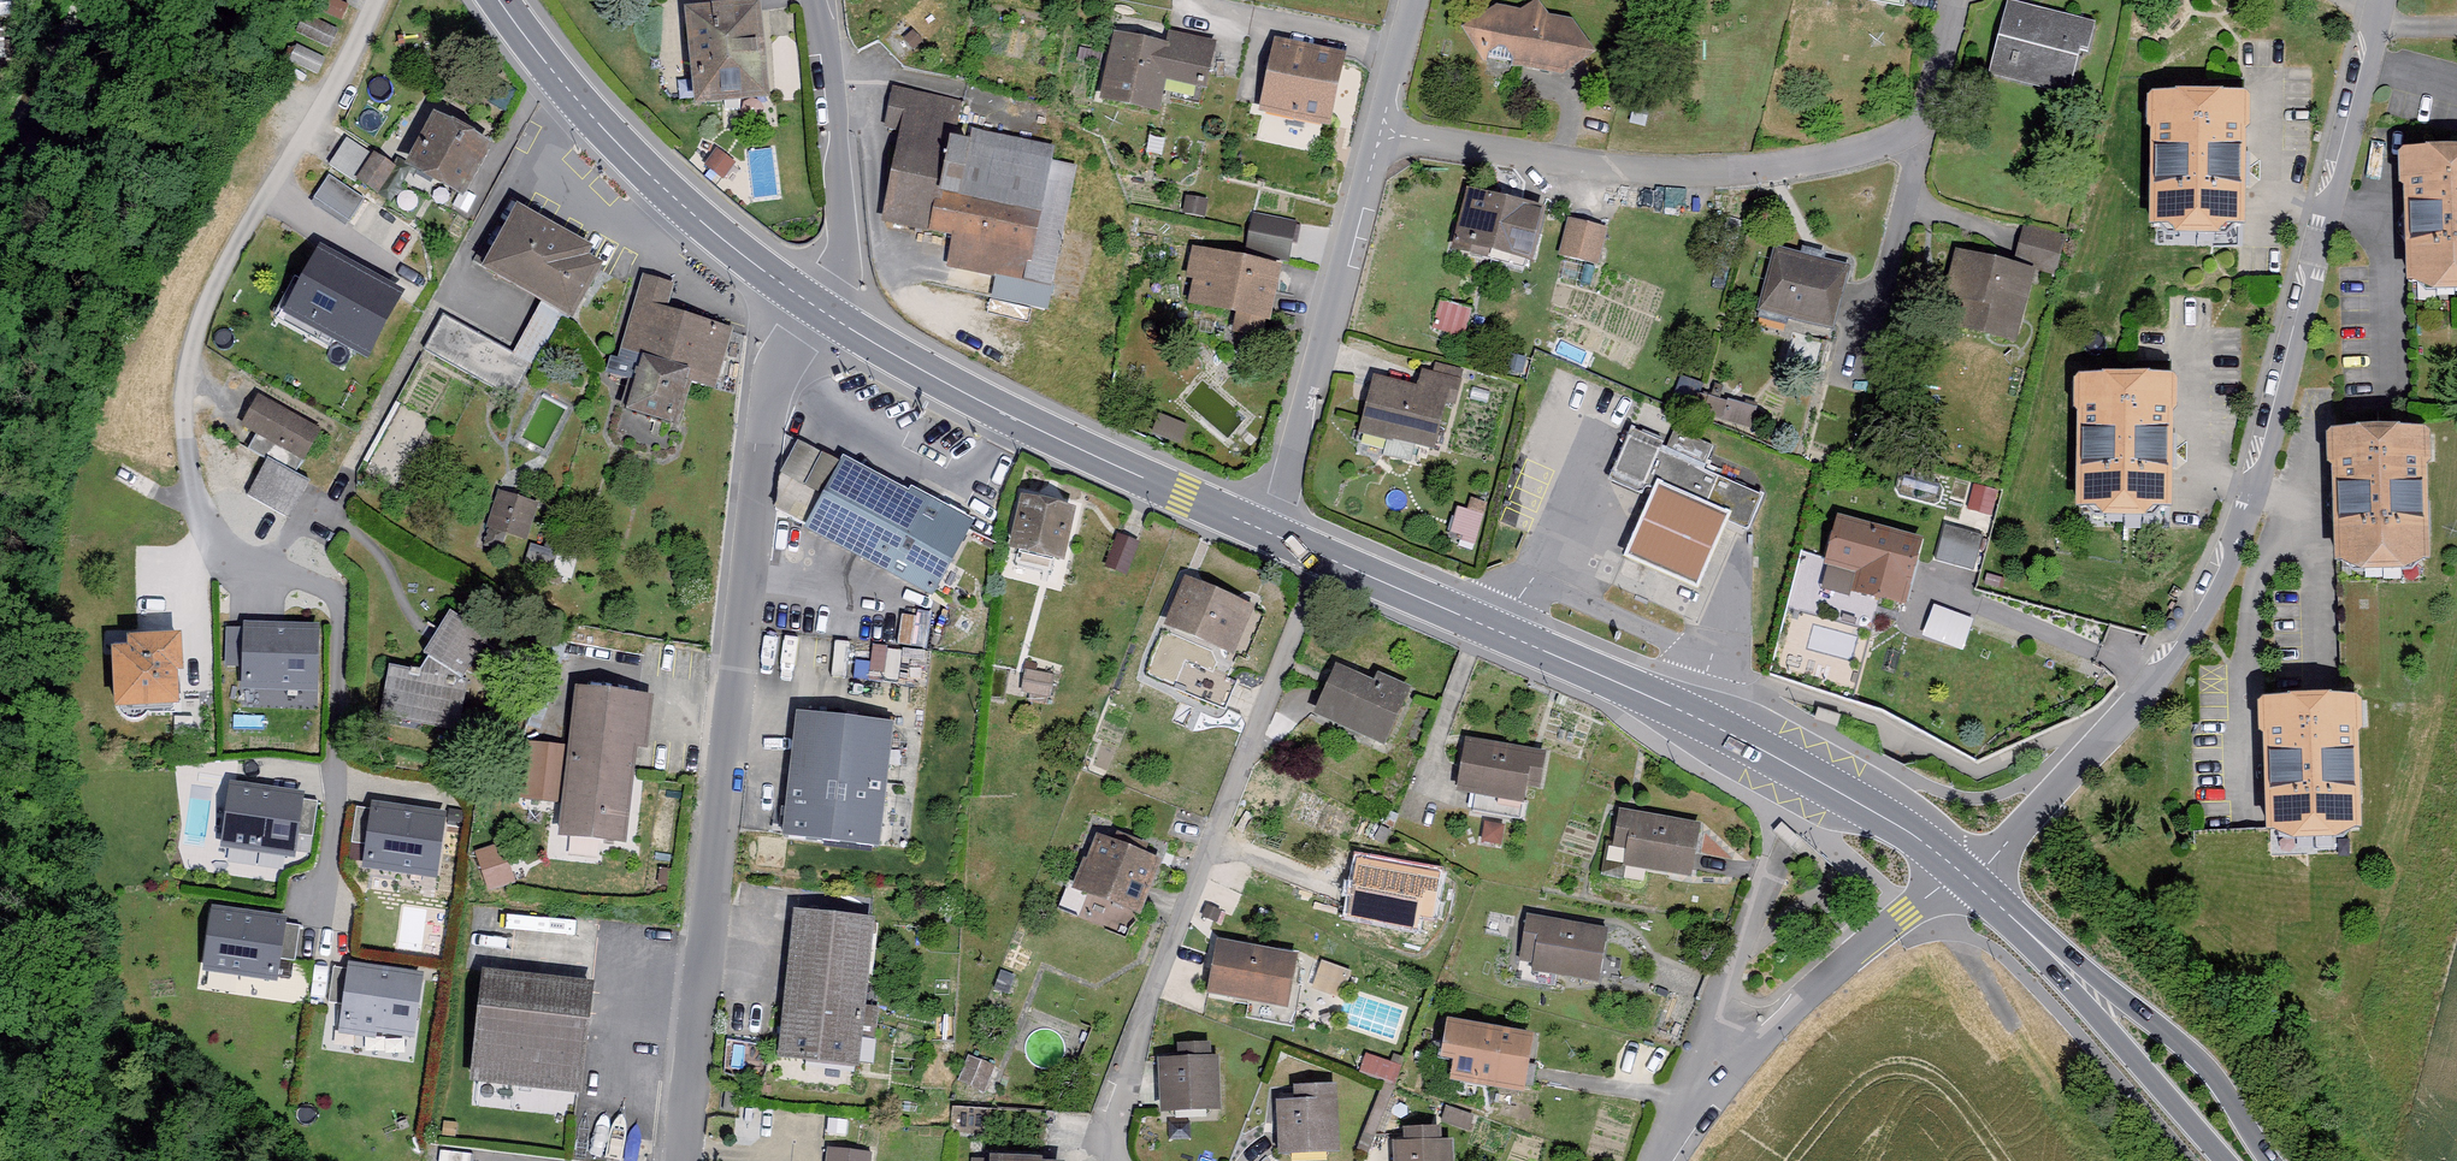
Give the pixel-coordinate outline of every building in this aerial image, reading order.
[(1572,19),(1552,16),(1539,0),(1535,0),(1523,10),(1497,5),(1466,28),(1487,62),(1566,78),(1602,54),(1572,19)] [(2099,26),(2009,5),(1993,81),(2076,98),(2086,56),(2094,54),(2099,26)] [(760,9),(684,17),(694,112),(784,103),(778,45),(763,47),(760,9)] [(1117,37),(1103,102),(1160,115),(1168,78),(1210,88),(1220,47),(1174,36),(1171,49),(1117,37)] [(1354,56),(1278,40),(1262,115),(1338,131),(1354,56)] [(2244,90),(2150,90),(2150,222),(2167,222),(2175,230),(2218,232),(2226,221),(2243,221),(2244,90)] [(962,104),(892,91),(883,135),(902,139),(886,225),(956,238),(950,267),(999,276),(994,301),(1051,312),(1077,168),(1054,163),(1057,147),(957,129),(962,104)] [(497,150),(438,119),(409,171),(469,200),(497,150)] [(395,172),(346,140),(327,169),(375,201),(395,172)] [(2401,148),(2409,276),(2432,285),(2456,285),(2456,146),(2401,148)] [(717,154),(707,169),(728,184),(738,168),(717,154)] [(316,199),(350,220),(364,196),(330,176),(316,199)] [(1550,212),(1471,192),(1455,255),(1524,272),(1527,259),(1538,262),(1550,212)] [(514,208),(479,266),(571,318),(599,268),(586,260),(592,250),(520,212),(514,208)] [(1297,225),(1254,218),(1249,253),(1292,260),(1297,225)] [(1571,224),(1562,262),(1600,270),(1609,233),(1571,224)] [(2024,229),(2016,267),(2037,273),(2055,279),(2065,257),(2067,237),(2024,229)] [(1286,269),(1195,250),(1189,278),(1199,281),(1194,304),(1275,321),(1286,269)] [(1839,334),(1856,272),(1778,252),(1762,314),(1839,334)] [(2016,267),(1957,252),(1938,324),(2017,345),(2037,273),(2016,267)] [(402,307),(319,257),(281,320),(364,370),(402,307)] [(676,288),(643,280),(620,363),(610,361),(607,378),(641,386),(649,362),(696,373),(694,389),(717,394),(735,333),(670,312),(676,288)] [(1469,309),(1442,302),(1435,326),(1462,334),(1469,309)] [(649,362),(641,386),(632,417),(682,429),(694,389),(696,373),(649,362)] [(1419,387),(1374,376),(1362,426),(1431,444),(1443,397),(1455,400),(1460,384),(1458,374),(1459,369),(1432,362),(1429,373),(1423,371),(1419,387)] [(2176,371),(2076,370),(2076,505),(2096,505),(2103,513),(2146,514),(2155,504),(2176,504),(2176,371)] [(258,400),(241,428),(308,467),(323,435),(258,400)] [(2423,425),(2333,429),(2338,548),(2358,558),(2410,559),(2428,547),(2423,425)] [(1634,439),(1617,481),(1659,499),(1664,487),(1737,517),(1733,526),(1755,536),(1772,497),(1634,439)] [(249,492),(288,515),(309,479),(270,456),(249,492)] [(843,468),(804,541),(932,610),(975,528),(954,517),(912,493),(910,499),(844,465),(843,468)] [(1659,499),(1634,558),(1706,588),(1733,526),(1737,517),(1664,487),(1659,499)] [(535,506),(497,495),(486,536),(523,547),(535,506)] [(1453,531),(1475,538),(1484,509),(1461,502),(1453,531)] [(1024,503),(1013,557),(1067,570),(1078,516),(1024,503)] [(1858,595),(1912,604),(1927,544),(1842,522),(1831,568),(1859,574),(1858,595)] [(1938,556),(1975,566),(1983,534),(1946,524),(1938,556)] [(1191,577),(1168,629),(1236,660),(1260,608),(1191,577)] [(394,672),(385,721),(481,744),(494,703),(466,691),(500,646),(451,615),(426,661),(432,665),(421,679),(394,672)] [(322,637),(248,634),(245,697),(320,700),(322,637)] [(192,675),(191,636),(140,638),(134,650),(122,651),(124,710),(188,708),(187,675),(192,675)] [(929,681),(931,648),(874,645),(872,678),(929,681)] [(1340,670),(1316,721),(1390,754),(1417,691),(1384,678),(1379,686),(1340,670)] [(1053,676),(1024,671),(1020,694),(1049,699),(1053,676)] [(577,690),(562,845),(631,852),(641,753),(652,754),(658,698),(577,690)] [(2357,696),(2264,698),(2269,825),(2295,836),(2336,837),(2361,824),(2357,696)] [(908,729),(803,719),(791,840),(896,851),(908,729)] [(1545,748),(1465,734),(1454,788),(1523,799),(1525,784),(1543,785),(1545,748)] [(564,751),(525,746),(519,803),(557,808),(564,751)] [(304,800),(229,790),(221,851),(296,861),(304,800)] [(1703,820),(1620,806),(1613,845),(1626,848),(1624,863),(1693,874),(1703,820)] [(447,823),(369,813),(361,874),(439,885),(447,823)] [(1157,854),(1097,835),(1080,888),(1140,907),(1157,854)] [(501,847),(474,857),(487,891),(514,881),(501,847)] [(1439,874),(1359,857),(1348,911),(1414,921),(1422,908),(1432,908),(1439,874)] [(285,914),(212,906),(205,967),(278,976),(285,914)] [(1610,922),(1527,910),(1520,955),(1534,957),(1532,968),(1602,978),(1610,922)] [(864,1072),(880,925),(801,916),(794,992),(785,1063),(864,1072)] [(1289,1003),(1299,951),(1217,936),(1207,988),(1289,1003)] [(426,973),(346,961),(336,1025),(415,1037),(426,973)] [(578,1090),(590,978),(483,967),(471,1078),(578,1090)] [(1534,1028),(1452,1015),(1446,1054),(1456,1056),(1454,1070),(1526,1080),(1534,1028)] [(1160,1066),(1162,1117),(1225,1116),(1222,1051),(1178,1052),(1179,1065),(1160,1066)] [(969,1053),(959,1077),(984,1088),(994,1064),(969,1053)] [(1363,1068),(1396,1079),(1401,1065),(1368,1054),(1363,1068)] [(1275,1093),(1277,1149),(1340,1146),(1337,1077),(1293,1079),(1294,1092),(1275,1093)] [(1393,1134),(1395,1160),(1454,1160),(1452,1130),(1393,1134)] [(830,1160),(873,1160),(873,1157),(831,1152),(830,1160)]
